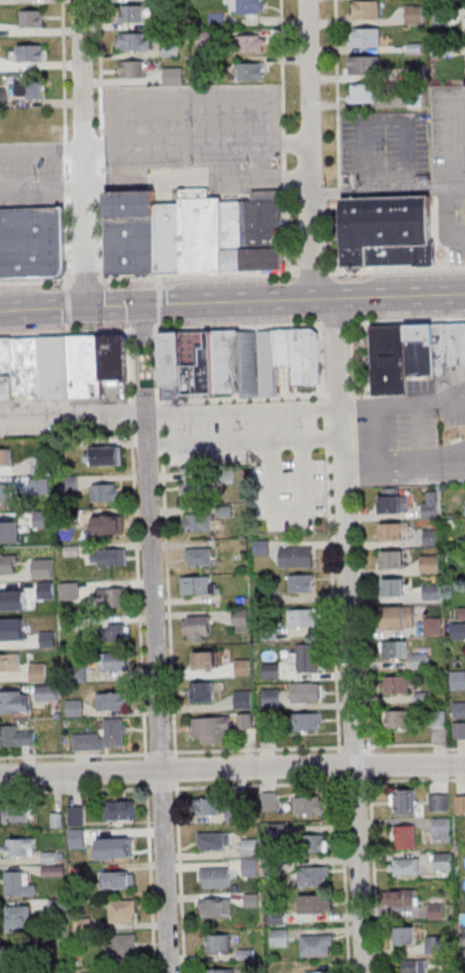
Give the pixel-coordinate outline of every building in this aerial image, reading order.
[(266,0),(230,0),(230,14),(266,14),(266,0)] [(382,0),(351,0),(351,19),(382,19),(382,0)] [(121,5),(143,5),(143,22),(121,23),(121,5)] [(406,24),(423,24),(423,5),(406,5),(406,24)] [(20,10),(42,10),(43,27),(20,28),(20,10)] [(225,27),(225,12),(211,11),(210,27),(225,27)] [(350,28),(350,47),(382,47),(382,28),(350,28)] [(118,33),(118,51),(150,51),(150,33),(118,33)] [(266,34),(239,34),(239,52),(266,52),(266,34)] [(19,44),(41,44),(42,61),(20,62),(19,44)] [(382,55),(350,55),(350,74),(382,74),(382,55)] [(145,77),(145,60),(119,60),(119,77),(145,77)] [(264,62),(237,62),(237,79),(264,79),(264,62)] [(184,67),(164,67),(164,84),(184,84),(184,67)] [(16,82),(41,81),(42,98),(28,98),(28,94),(17,95),(16,82)] [(352,83),(352,94),(349,94),(349,101),(382,101),(382,83),(352,83)] [(408,107),(408,95),(423,95),(424,106),(408,107)] [(181,274),(224,273),(222,201),(221,197),(207,197),(207,187),(180,187),(180,202),(181,274)] [(154,203),(154,189),(106,191),(107,216),(155,215),(154,203)] [(224,273),(222,201),(249,200),(249,192),(280,191),(283,270),(224,273)] [(341,200),(343,269),(367,268),(366,248),(413,247),(430,246),(429,198),(341,200)] [(106,276),(107,216),(155,215),(154,203),(180,202),(181,274),(106,276)] [(60,277),(0,279),(0,209),(65,207),(67,268),(65,272),(60,277)] [(414,267),(431,266),(430,246),(413,247),(414,267)] [(414,267),(413,247),(366,248),(367,268),(414,267)] [(430,327),(464,326),(464,366),(442,367),(443,377),(432,377),(431,348),(430,327)] [(369,328),(371,397),(404,396),(403,378),(402,343),(402,327),(369,328)] [(402,343),(402,327),(430,327),(431,348),(423,348),(423,342),(402,343)] [(292,331),(294,367),(294,386),(321,385),(319,335),(314,330),(292,331)] [(240,333),(243,395),(243,399),(278,398),(277,368),(276,331),(240,333)] [(276,331),(277,368),(294,367),(292,331),(276,331)] [(240,333),(212,334),(215,396),(243,395),(240,333)] [(180,335),(183,388),(183,397),(215,396),(212,334),(180,335)] [(160,336),(163,389),(183,388),(180,335),(160,336)] [(124,336),(126,381),(102,382),(100,337),(124,336)] [(90,337),(69,338),(72,401),(92,400),(90,337)] [(92,400),(102,400),(102,382),(100,337),(90,337),(92,400)] [(41,339),(43,400),(43,402),(72,401),(69,338),(41,339)] [(27,339),(13,340),(15,397),(29,396),(27,339)] [(29,396),(29,400),(43,400),(41,339),(27,339),(29,396)] [(15,401),(15,397),(13,340),(0,340),(0,370),(1,401),(15,401)] [(431,348),(432,377),(403,378),(402,343),(423,342),(423,348),(431,348)] [(121,446),(87,446),(87,466),(121,466),(121,446)] [(10,467),(10,449),(0,449),(0,467),(10,467)] [(32,473),(47,473),(47,456),(32,456),(32,473)] [(184,497),(203,497),(203,479),(184,479),(184,497)] [(119,502),(119,484),(92,484),(92,502),(119,502)] [(10,504),(10,485),(0,485),(0,504),(10,504)] [(423,517),(437,517),(437,491),(423,491),(423,517)] [(407,513),(407,495),(380,495),(380,513),(407,513)] [(212,532),(212,514),(184,514),(184,532),(212,532)] [(127,536),(127,516),(91,516),(91,536),(127,536)] [(9,538),(9,519),(0,519),(0,538),(9,538)] [(379,523),(379,541),(406,541),(406,523),(379,523)] [(424,545),(437,545),(437,531),(424,531),(424,545)] [(313,546),(280,546),(280,566),(313,566),(313,546)] [(128,548),(93,548),(93,564),(128,564),(128,548)] [(214,565),(214,548),(192,548),(192,565),(214,565)] [(403,552),(380,552),(380,569),(403,569),(403,552)] [(437,556),(421,557),(421,572),(437,572),(437,556)] [(16,576),(16,557),(0,557),(0,576),(16,576)] [(314,574),(289,574),(289,591),(314,591),(314,574)] [(211,576),(182,576),(182,593),(218,593),(218,584),(211,584),(211,576)] [(382,579),(382,597),(404,597),(404,579),(382,579)] [(423,584),(423,600),(440,600),(440,584),(423,584)] [(127,606),(127,587),(94,587),(94,606),(127,606)] [(14,607),(14,591),(0,591),(0,607),(14,607)] [(414,628),(414,606),(382,606),(382,628),(414,628)] [(288,608),(288,627),(318,627),(318,608),(288,608)] [(244,614),(234,615),(236,625),(246,624),(244,614)] [(184,641),(209,641),(209,615),(184,615),(184,641)] [(425,634),(442,634),(442,618),(425,618),(425,634)] [(129,624),(104,624),(104,641),(129,641),(129,624)] [(381,658),(407,658),(407,641),(381,641),(381,658)] [(297,672),(318,672),(318,644),(297,644),(297,672)] [(100,651),(100,670),(129,670),(129,651),(100,651)] [(217,651),(192,651),(192,670),(217,670),(217,651)] [(20,653),(0,653),(0,671),(20,671),(20,653)] [(412,669),(430,669),(430,653),(412,653),(412,669)] [(250,659),(236,659),(236,675),(250,675),(250,659)] [(30,663),(30,681),(46,681),(46,663),(30,663)] [(280,677),(280,664),(266,664),(266,677),(280,677)] [(384,693),(409,693),(409,675),(384,675),(384,693)] [(190,702),(215,702),(215,681),(190,681),(190,702)] [(320,683),(292,683),(292,703),(320,703),(320,683)] [(58,699),(58,686),(36,686),(36,699),(58,699)] [(265,707),(280,707),(280,690),(265,690),(265,707)] [(31,712),(31,691),(0,691),(0,712),(31,712)] [(126,710),(126,693),(106,693),(106,710),(126,710)] [(236,693),(236,708),(251,708),(251,693),(236,693)] [(453,701),(453,717),(464,717),(464,701),(453,701)] [(409,710),(385,710),(385,727),(409,727),(409,710)] [(254,729),(253,713),(239,713),(239,729),(254,729)] [(324,714),(292,714),(292,732),(324,732),(324,714)] [(231,742),(230,716),(191,717),(192,736),(202,736),(202,742),(231,742)] [(128,748),(127,718),(105,718),(106,733),(73,734),(73,749),(128,748)] [(453,721),(453,739),(464,739),(464,721),(453,721)] [(34,745),(34,730),(20,730),(20,725),(3,725),(3,745),(34,745)] [(414,789),(398,789),(398,814),(414,814),(414,789)] [(431,811),(450,811),(450,793),(431,793),(431,811)] [(198,798),(198,815),(219,815),(219,797),(198,798)] [(322,815),(322,797),(295,797),(295,815),(322,815)] [(136,820),(136,800),(107,800),(107,820),(136,820)] [(4,821),(31,821),(31,806),(4,806),(4,821)] [(433,817),(433,842),(450,842),(450,817),(433,817)] [(417,825),(393,825),(393,848),(417,848),(417,825)] [(231,832),(199,832),(199,850),(231,850),(231,832)] [(303,834),(303,852),(328,852),(328,834),(303,834)] [(6,856),(34,856),(34,838),(6,838),(6,856)] [(258,855),(258,838),(242,838),(242,855),(258,855)] [(436,853),(436,870),(451,870),(451,853),(436,853)] [(390,858),(390,875),(420,875),(420,858),(390,858)] [(299,886),(330,886),(330,866),(299,866),(299,886)] [(201,867),(201,888),(231,888),(231,867),(201,867)] [(36,896),(36,881),(27,881),(27,872),(6,872),(6,896),(36,896)] [(104,872),(104,888),(135,888),(135,872),(104,872)] [(390,905),(418,905),(418,889),(390,889),(390,905)] [(332,895),(303,895),(303,913),(332,913),(332,895)] [(229,918),(229,898),(201,898),(201,918),(229,918)] [(110,900),(110,924),(136,924),(136,900),(110,900)] [(33,906),(8,906),(8,932),(33,932),(33,906)] [(395,944),(415,944),(415,926),(395,926),(395,944)] [(288,946),(288,929),(270,929),(270,946),(288,946)] [(110,959),(137,959),(137,935),(110,935),(110,959)] [(206,935),(206,953),(231,953),(231,935),(206,935)] [(334,956),(334,935),(301,935),(301,956),(334,956)] [(422,963),(404,963),(404,972),(422,972),(422,963)]
